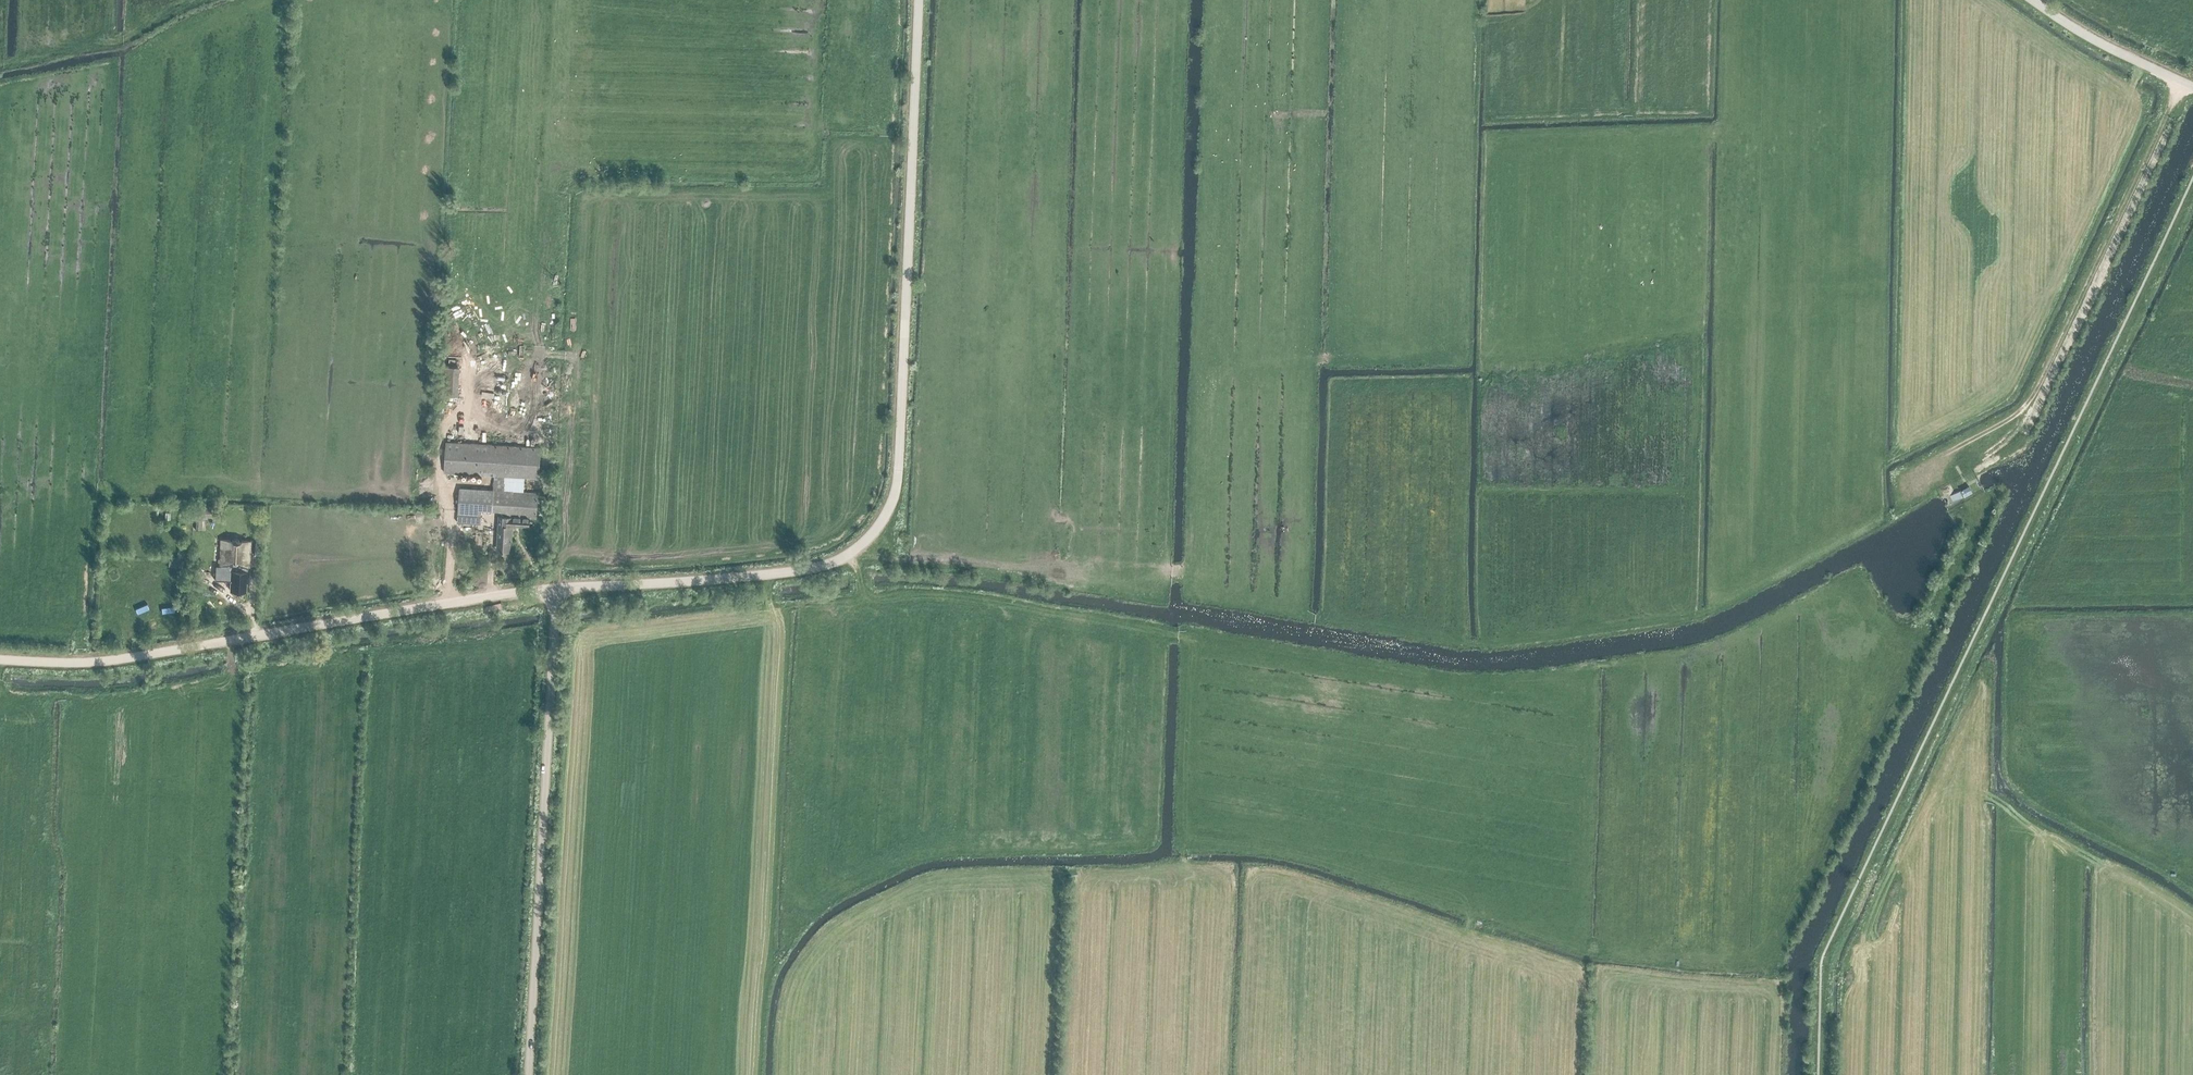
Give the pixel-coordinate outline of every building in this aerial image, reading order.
[(441,396),(459,396),(459,365),(441,365),(441,396)] [(503,384),(512,384),(512,365),(503,365),(503,384)] [(444,474),(494,476),(493,490),(459,488),(458,514),(481,515),(481,510),(501,512),(501,516),(498,516),(495,551),(509,552),(509,540),(511,540),(512,526),(529,527),(529,519),(532,520),(532,518),(537,519),(538,493),(522,492),(523,478),(538,479),(539,448),(445,443),(444,474)] [(1969,486),(1961,490),(1964,496),(1972,492),(1969,486)] [(248,569),(249,569),(251,542),(220,540),(219,566),(214,566),(213,580),(229,581),(229,591),(245,592),(246,583),(248,583),(249,572),(248,572),(248,569)]
